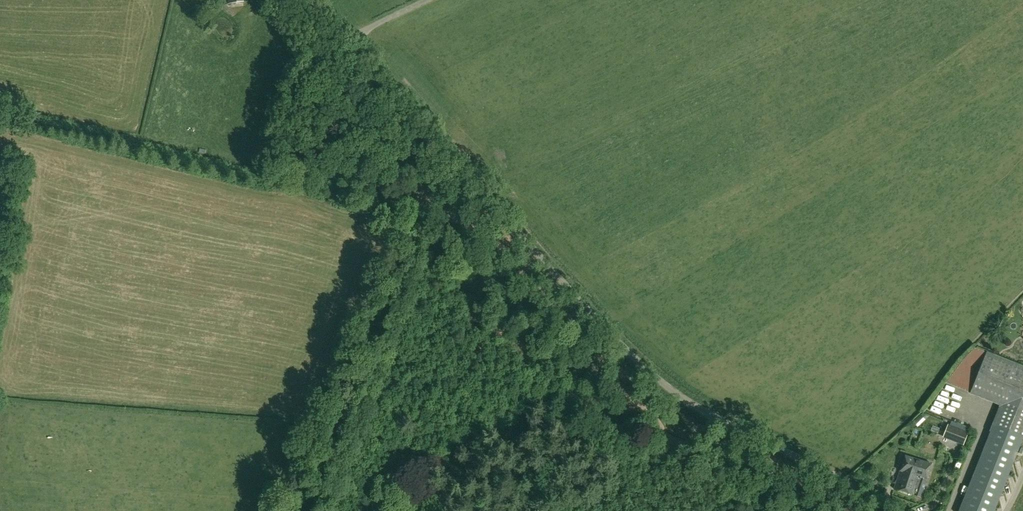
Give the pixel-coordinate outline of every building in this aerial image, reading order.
[(986,354),(975,348),(964,359),(946,383),(970,393),(971,392),(1001,404),(959,510),(994,510),(1022,438),(1022,368),(986,354)] [(941,405),(954,410),(961,392),(949,387),(941,405)] [(913,422),(917,427),(921,423),(916,418),(913,422)] [(949,424),(943,438),(963,446),(969,432),(949,424)] [(922,497),(932,464),(905,456),(895,489),(922,497)]
